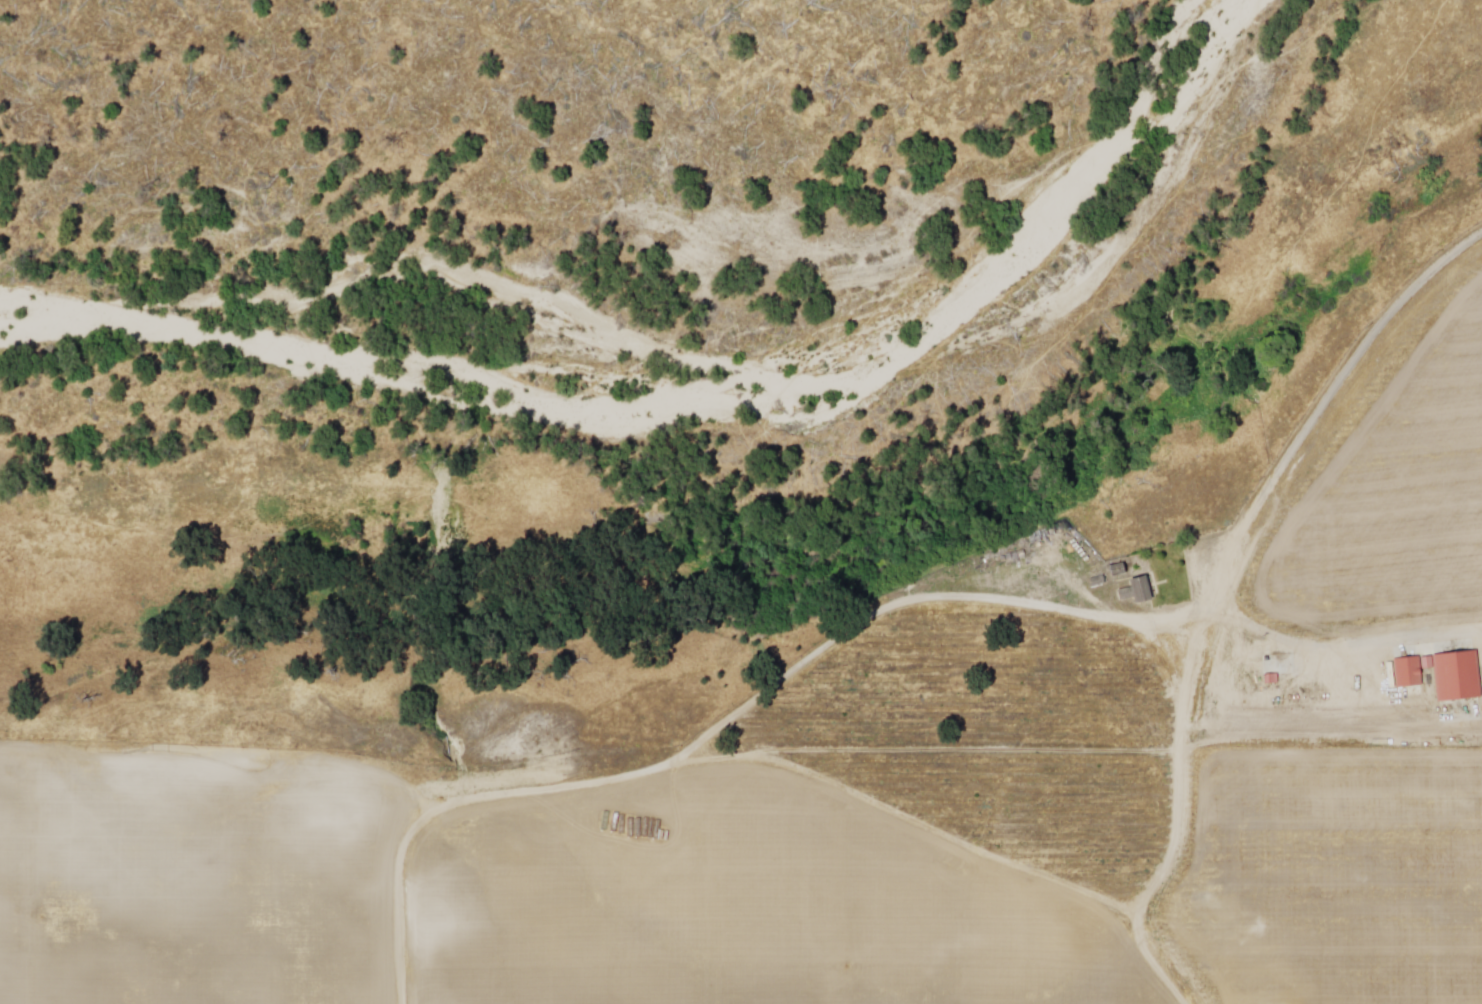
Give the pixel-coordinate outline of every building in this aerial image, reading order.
[(1110,568),(1124,566),(1126,577),(1112,580),(1110,568)] [(1129,584),(1146,580),(1152,604),(1135,608),(1133,600),(1120,603),(1118,593),(1131,590),(1129,584)] [(1478,653),(1481,686),(1481,702),(1438,706),(1434,657),(1478,653)] [(1395,661),(1420,659),(1422,688),(1397,690),(1395,661)] [(1421,660),(1433,660),(1433,671),(1422,671),(1421,660)]
